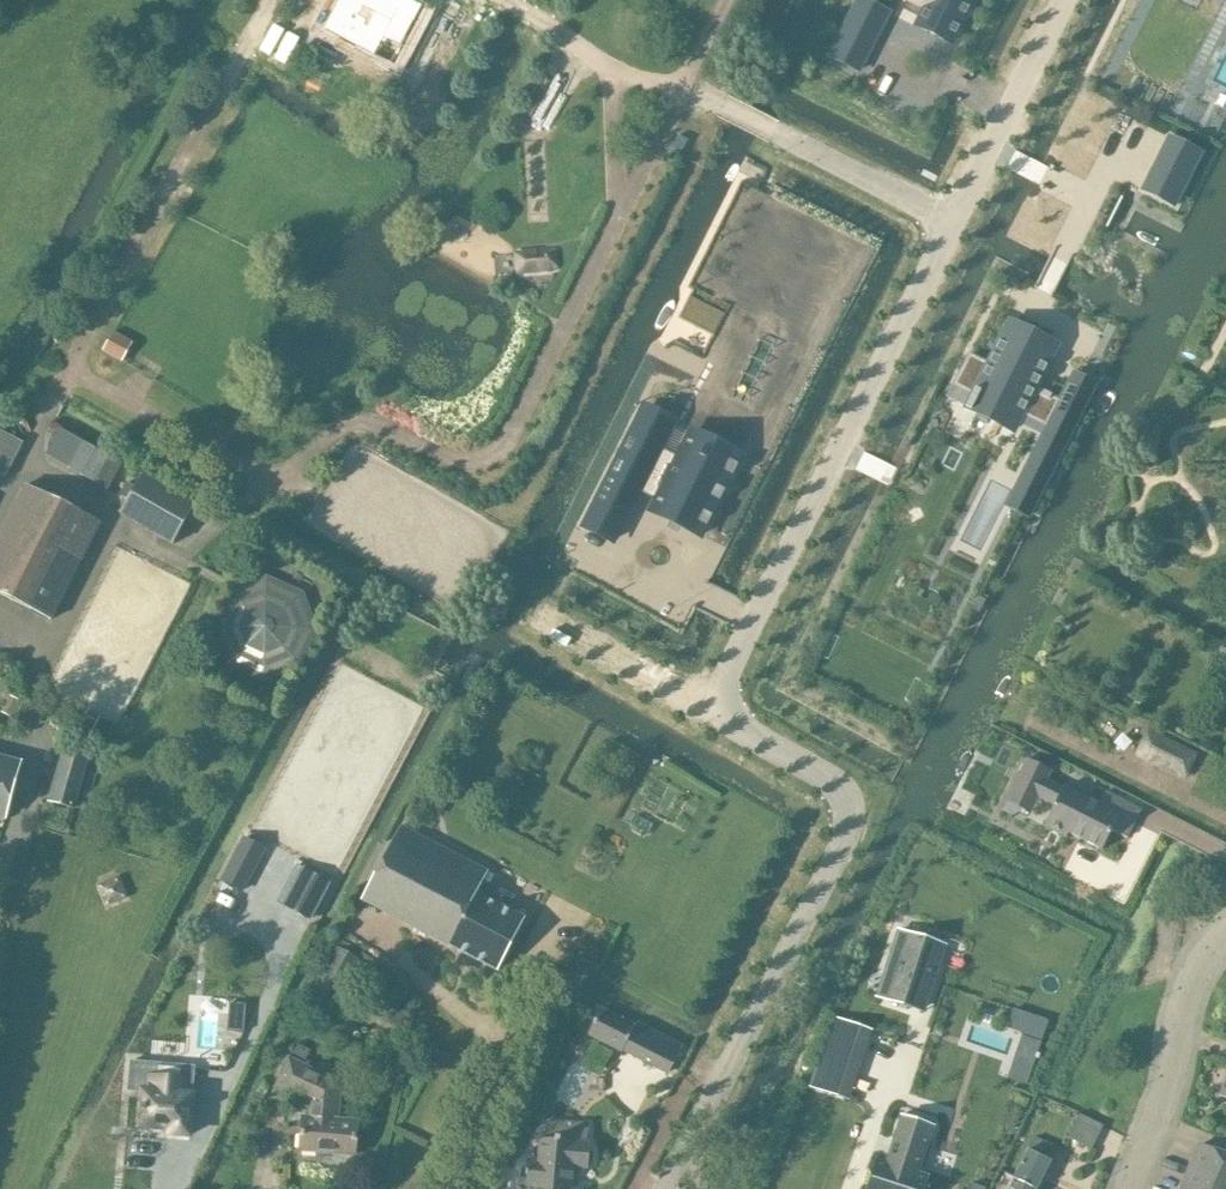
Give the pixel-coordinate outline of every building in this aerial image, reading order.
[(323,30),(344,41),(354,46),(375,57),(375,56),(376,55),(375,54),(382,41),(385,43),(387,40),(401,47),(422,7),(425,9),(429,11),(430,9),(412,0),(355,0),(355,1),(353,0),(339,0),(323,30)] [(846,25),(873,40),(888,12),(865,0),(859,0),(846,25)] [(922,7),(913,25),(953,45),(975,0),(909,0),(922,7)] [(873,40),(846,25),(830,56),(858,70),(873,40)] [(1200,153),(1168,137),(1167,138),(1168,139),(1161,154),(1160,153),(1159,155),(1160,156),(1152,171),(1151,170),(1150,172),(1151,173),(1143,188),(1142,187),(1141,189),(1144,191),(1144,190),(1172,204),(1171,204),(1174,206),(1175,204),(1174,203),(1182,188),(1182,189),(1183,187),(1182,186),(1190,171),(1191,171),(1192,170),(1191,169),(1198,154),(1199,155),(1200,153)] [(555,247),(512,252),(515,276),(558,270),(555,247)] [(698,278),(687,299),(721,317),(732,296),(698,278)] [(1013,327),(1007,324),(1006,327),(1007,327),(1002,338),(1001,338),(1000,340),(988,364),(968,354),(946,397),(950,399),(956,387),(972,395),(965,408),(970,411),(974,406),(1010,425),(1009,426),(1015,429),(1026,409),(1056,424),(1027,482),(1040,488),(1032,505),(1035,507),(1096,386),(1072,374),(1059,400),(1035,388),(1055,349),(1050,346),(1049,347),(1012,328),(1013,327)] [(643,408),(584,525),(613,539),(637,492),(655,501),(651,509),(701,534),(740,457),(690,432),(677,457),(659,448),(672,422),(643,408)] [(6,478),(23,443),(0,431),(0,475),(6,478)] [(83,442),(69,468),(79,474),(82,475),(96,449),(93,447),(83,442)] [(96,449),(82,475),(95,482),(109,456),(96,449)] [(109,456),(95,482),(105,488),(108,489),(122,463),(109,456)] [(127,482),(119,496),(126,500),(119,513),(174,543),(195,505),(142,474),(135,487),(127,482)] [(0,532),(0,593),(51,619),(99,522),(24,485),(0,532)] [(1214,659),(1225,665),(1225,636),(1214,659)] [(1148,728),(1134,756),(1183,781),(1197,752),(1148,728)] [(65,748),(49,800),(74,808),(90,756),(65,748)] [(4,818),(20,762),(0,756),(0,817),(4,818)] [(1029,760),(1007,802),(1031,814),(1040,798),(1056,806),(1046,827),(1068,838),(1070,834),(1103,851),(1113,832),(1128,839),(1142,811),(1106,793),(1100,806),(1065,788),(1064,789),(1048,781),(1053,772),(1029,760)] [(434,798),(428,810),(436,814),(443,811),(447,804),(434,798)] [(474,851),(469,862),(400,827),(362,901),(496,971),(523,918),(477,894),(488,872),(482,869),(488,858),(474,851)] [(329,882),(302,869),(283,904),(310,919),(312,915),(329,883),(329,882)] [(899,931),(885,975),(896,978),(888,1000),(909,1007),(911,1001),(926,1006),(946,946),(899,931)] [(338,948),(315,991),(336,1002),(358,959),(338,948)] [(229,1002),(227,1031),(244,1032),(246,1004),(229,1002)] [(601,1008),(587,1034),(621,1052),(622,1050),(635,1026),(601,1008)] [(835,1032),(820,1076),(841,1084),(856,1040),(835,1032)] [(303,1117),(300,1150),(355,1154),(357,1121),(337,1120),(340,1082),(300,1064),(305,1052),(295,1047),(290,1059),(289,1059),(276,1086),(309,1101),(308,1117),(303,1117)] [(129,1071),(127,1092),(141,1093),(138,1128),(139,1129),(169,1131),(169,1137),(188,1138),(192,1069),(129,1065),(129,1071)] [(1068,1137),(1092,1149),(1103,1125),(1080,1113),(1068,1137)] [(929,1176),(918,1173),(933,1127),(901,1116),(886,1161),(875,1158),(865,1188),(925,1188),(929,1176)] [(525,1185),(536,1186),(536,1188),(573,1188),(575,1167),(586,1168),(589,1143),(586,1143),(588,1124),(547,1120),(546,1139),(540,1139),(538,1161),(528,1160),(525,1185)] [(1183,1188),(1225,1188),(1225,1154),(1201,1144),(1183,1188)] [(1031,1148),(1016,1176),(1038,1187),(1052,1159),(1031,1148)] [(1010,1188),(1037,1188),(1038,1187),(1016,1176),(1010,1188)]
